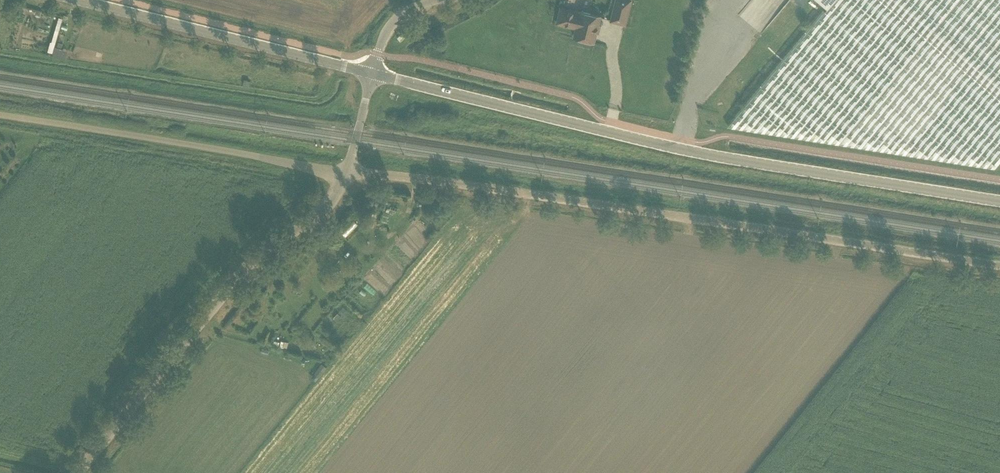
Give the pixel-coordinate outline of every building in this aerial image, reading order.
[(611,21),(625,24),(631,0),(617,0),(611,21)] [(827,8),(727,127),(995,169),(999,162),(999,0),(834,0),(827,8)] [(600,16),(581,11),(579,17),(571,15),(572,10),(561,7),(557,23),(577,28),(574,37),(594,42),(600,16)] [(281,340),(279,346),(287,348),(289,342),(281,340)] [(319,376),(327,367),(322,363),(315,373),(319,376)]
